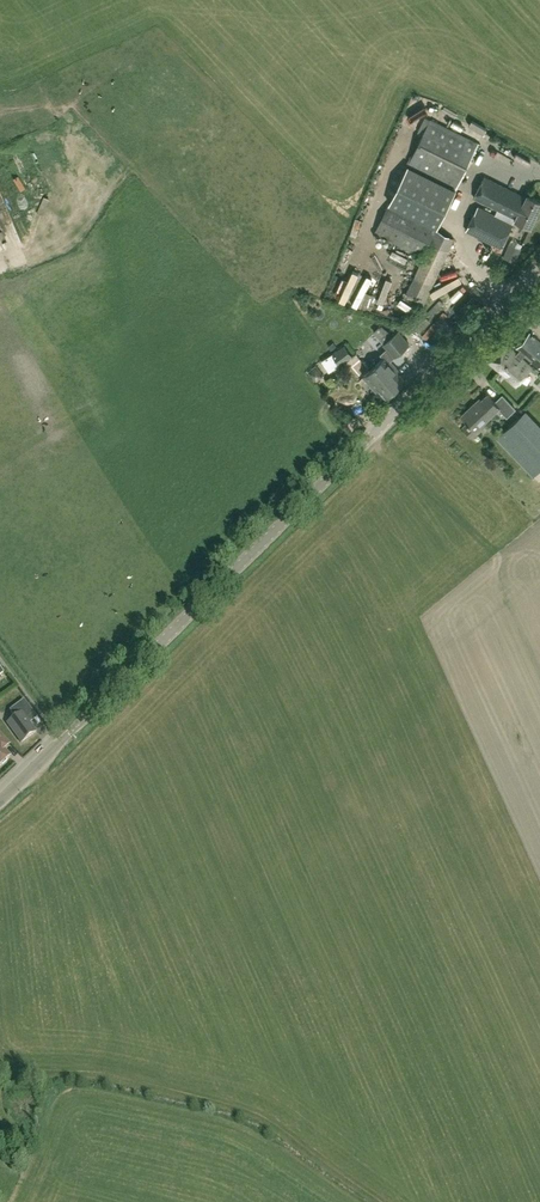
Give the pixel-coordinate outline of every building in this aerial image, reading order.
[(452,96),(448,105),(464,113),(469,105),(452,96)] [(478,143),(430,119),(408,164),(456,188),(478,143)] [(408,164),(374,232),(422,256),(456,188),(408,164)] [(473,197),(531,226),(539,207),(539,200),(528,193),(526,197),(484,176),(473,197)] [(500,247),(501,248),(513,224),(512,223),(512,224),(478,206),(466,230),(500,247)] [(404,298),(421,306),(454,237),(437,229),(404,298)] [(516,263),(520,253),(508,248),(504,258),(516,263)] [(389,269),(408,274),(410,266),(406,265),(406,263),(392,259),(389,269)] [(451,259),(448,264),(461,272),(464,267),(451,259)] [(409,343),(398,331),(384,344),(387,348),(382,352),(386,356),(375,366),(382,373),(383,371),(391,380),(389,381),(395,388),(405,380),(395,368),(396,367),(390,360),(409,343)] [(521,358),(525,354),(539,367),(539,366),(539,342),(529,333),(516,347),(519,350),(516,353),(505,344),(489,362),(500,371),(501,370),(507,374),(506,376),(516,385),(532,367),(521,358)] [(333,353),(341,364),(353,356),(345,345),(333,353)] [(323,356),(311,366),(319,375),(331,365),(323,356)] [(382,373),(375,366),(370,371),(362,359),(355,364),(363,375),(363,376),(373,387),(375,385),(386,397),(395,388),(389,381),(391,380),(383,371),(382,373)] [(502,395),(495,402),(487,394),(477,403),(476,402),(461,416),(466,421),(461,426),(473,438),(485,426),(486,425),(483,423),(499,408),(507,416),(515,408),(502,395)] [(539,469),(539,428),(524,411),(496,438),(533,476),(539,469)] [(34,713),(24,700),(9,710),(15,718),(7,724),(21,743),(36,732),(26,719),(34,713)] [(10,757),(0,747),(0,766),(10,757)]
